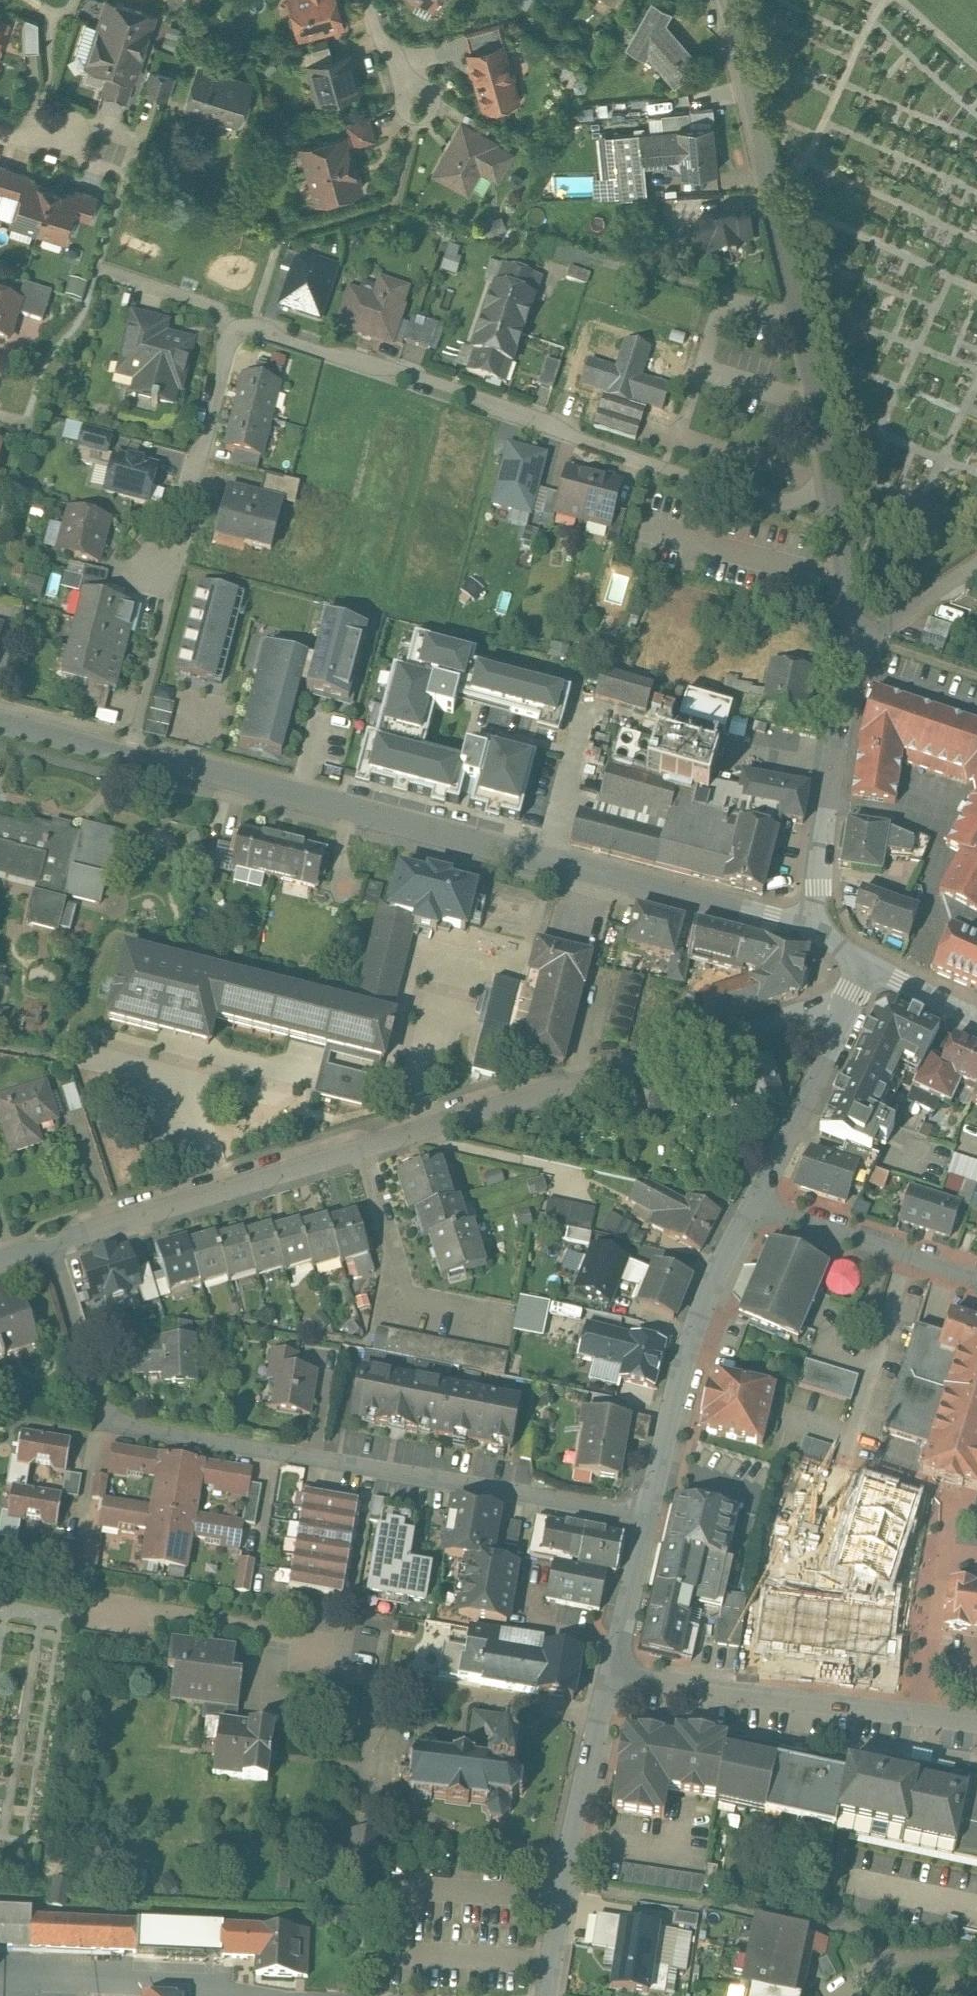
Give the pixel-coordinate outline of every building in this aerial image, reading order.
[(108,0),(99,26),(145,41),(153,14),(108,0)] [(292,9),(289,15),(291,21),(296,24),(304,22),(309,25),(311,33),(342,24),(338,11),(340,8),(339,1),(337,0),(290,0),(292,9)] [(671,12),(652,1),(627,47),(644,56),(647,51),(675,83),(699,63),(672,33),(669,35),(662,27),(671,12)] [(38,22),(26,17),(23,24),(24,51),(38,50),(38,22)] [(494,23),(464,31),(471,54),(501,46),(494,23)] [(145,41),(99,26),(87,63),(110,70),(103,93),(126,100),(145,41)] [(329,44),(294,54),(299,71),(310,68),(309,66),(333,59),(329,44)] [(471,54),(469,55),(484,107),(517,98),(511,79),(513,75),(510,63),(506,61),(502,46),(501,46),(471,54)] [(333,59),(309,66),(310,68),(315,86),(322,84),(326,98),(358,89),(352,68),(353,68),(352,67),(352,68),(349,57),(349,56),(349,55),(333,59)] [(174,76),(150,68),(142,91),(167,99),(174,76)] [(210,72),(200,69),(189,106),(199,109),(197,114),(213,120),(215,114),(236,121),(248,84),(227,77),(227,76),(211,70),(210,72)] [(490,126),(469,115),(463,125),(484,137),(490,126)] [(369,116),(345,122),(349,134),(373,128),(369,116)] [(712,124),(677,128),(677,129),(680,162),(682,174),(717,170),(712,124)] [(463,125),(462,125),(435,173),(467,190),(480,167),(496,176),(509,154),(492,144),(494,142),(484,137),(463,125)] [(373,128),(349,134),(352,146),(376,140),(373,128)] [(677,129),(612,135),(616,171),(644,168),(643,159),(665,157),(666,163),(667,163),(680,162),(677,129)] [(345,135),(303,147),(310,172),(352,160),(345,135)] [(352,160),(310,172),(318,200),(329,197),(330,201),(349,196),(348,192),(360,189),(352,160)] [(0,166),(0,191),(3,192),(10,169),(0,166)] [(644,168),(616,171),(618,197),(618,198),(647,197),(644,168)] [(30,175),(10,169),(3,192),(19,197),(24,180),(28,181),(30,175)] [(616,171),(604,172),(607,197),(618,197),(616,171)] [(28,181),(24,180),(19,197),(11,221),(38,229),(51,188),(28,181)] [(74,195),(51,188),(38,229),(65,238),(72,214),(78,197),(74,195)] [(97,196),(76,190),(74,195),(78,197),(72,214),(89,219),(97,196)] [(678,196),(658,197),(659,208),(679,207),(678,196)] [(742,205),(700,215),(704,234),(694,236),(698,252),(708,250),(719,247),(734,244),(734,245),(735,244),(751,241),(742,205)] [(656,224),(643,227),(646,242),(658,240),(656,224)] [(694,236),(668,243),(672,258),(698,252),(694,236)] [(450,243),(445,270),(459,272),(463,245),(450,243)] [(734,244),(719,247),(721,255),(736,251),(735,244),(734,245),(734,244)] [(719,247),(708,250),(710,258),(721,255),(719,247)] [(298,254),(281,306),(320,319),(337,267),(298,254)] [(502,264),(466,370),(486,377),(521,271),(502,264)] [(590,273),(570,266),(566,277),(586,283),(590,273)] [(521,271),(502,328),(521,334),(533,298),(527,296),(534,276),(521,271)] [(68,295),(85,298),(88,280),(72,277),(68,295)] [(375,300),(350,291),(339,325),(391,342),(402,309),(400,308),(406,290),(381,281),(375,300)] [(52,292),(25,284),(18,302),(20,303),(16,313),(43,321),(52,292)] [(0,297),(0,337),(8,339),(16,313),(20,303),(18,302),(0,297)] [(159,322),(133,315),(120,367),(138,372),(133,394),(135,394),(136,393),(153,397),(151,403),(157,405),(158,401),(173,404),(177,390),(181,391),(193,343),(156,333),(159,322)] [(438,324),(413,316),(404,341),(430,349),(438,324)] [(521,334),(502,328),(486,377),(505,383),(521,334)] [(626,342),(617,371),(589,362),(582,384),(610,393),(609,397),(629,404),(631,400),(662,410),(669,387),(638,378),(648,349),(626,342)] [(560,364),(546,360),(538,385),(552,390),(560,364)] [(282,370),(257,363),(253,377),(279,383),(282,370)] [(253,377),(244,375),(235,412),(270,421),(279,383),(253,377)] [(609,397),(603,396),(593,428),(635,441),(646,409),(629,404),(609,397)] [(270,421),(235,412),(226,449),(235,451),(260,457),(261,457),(270,421)] [(112,434),(84,427),(79,449),(114,458),(114,457),(106,454),(112,434)] [(545,455),(509,446),(494,504),(530,513),(536,488),(545,455)] [(114,458),(79,449),(76,462),(111,471),(114,458)] [(260,457),(235,451),(232,465),(257,471),(260,457)] [(128,460),(114,457),(114,458),(111,471),(105,491),(148,502),(157,468),(143,464),(143,463),(142,462),(141,464),(130,461),(130,459),(129,459),(128,460)] [(594,477),(567,470),(560,494),(555,513),(583,520),(594,477)] [(292,481),(265,474),(261,489),(296,498),(300,483),(292,481)] [(621,484),(594,477),(583,520),(610,527),(614,509),(621,484)] [(536,488),(530,513),(542,516),(549,491),(536,488)] [(283,502),(228,489),(216,536),(271,550),(283,502)] [(560,494),(549,491),(542,516),(540,526),(551,529),(555,513),(560,494)] [(111,518),(70,507),(58,552),(99,563),(111,518)] [(626,512),(614,509),(610,527),(606,543),(617,546),(626,512)] [(108,573),(85,567),(82,578),(105,585),(108,573)] [(105,585),(82,578),(78,592),(82,593),(83,592),(102,597),(105,585)] [(238,594),(199,583),(176,672),(215,683),(218,671),(238,594)] [(102,597),(83,592),(82,593),(76,620),(130,634),(137,606),(102,597)] [(266,646),(240,745),(281,756),(300,684),(308,686),(307,691),(348,702),(368,628),(326,617),(315,659),(307,657),(308,657),(266,646)] [(930,618),(926,634),(948,638),(952,623),(930,618)] [(130,634),(76,620),(69,647),(123,661),(130,634)] [(946,641),(923,633),(919,645),(942,653),(946,641)] [(537,733),(559,739),(571,693),(474,668),(477,656),(416,640),(407,675),(394,672),(376,742),(367,739),(356,782),(459,808),(465,785),(476,788),(484,757),(465,752),(462,764),(421,754),(432,712),(452,717),(456,702),(540,724),(537,733)] [(123,661),(69,647),(62,675),(87,682),(110,688),(116,689),(123,661)] [(816,672),(771,662),(760,712),(805,721),(816,672)] [(224,672),(218,671),(215,683),(221,684),(224,672)] [(654,688),(620,678),(602,673),(595,699),(646,714),(654,688)] [(110,688),(87,682),(84,694),(107,699),(110,688)] [(859,737),(861,737),(852,797),(895,804),(901,762),(954,780),(976,742),(976,725),(875,689),(859,737)] [(107,699),(84,694),(81,706),(104,712),(107,699)] [(732,710),(675,694),(673,700),(667,720),(724,737),(732,710)] [(673,700),(660,697),(655,717),(667,720),(673,700)] [(175,704),(153,699),(145,734),(166,739),(175,704)] [(954,780),(967,786),(971,785),(974,799),(976,799),(976,742),(954,780)] [(717,761),(655,743),(646,774),(656,777),(697,790),(692,804),(718,811),(721,809),(727,787),(710,783),(717,761)] [(519,825),(535,760),(487,748),(484,757),(476,788),(470,813),(519,825)] [(571,844),(656,868),(665,834),(670,817),(646,810),(656,777),(646,774),(613,765),(603,800),(597,799),(592,816),(580,813),(571,844)] [(697,790),(656,777),(646,810),(670,817),(665,834),(656,868),(712,881),(722,842),(734,845),(740,822),(778,833),(782,820),(785,805),(752,800),(753,793),(727,787),(721,809),(718,811),(692,804),(697,790)] [(809,787),(756,777),(753,793),(752,800),(785,805),(782,820),(803,824),(809,787)] [(976,862),(976,799),(974,799),(971,800),(946,845),(961,854),(976,862)] [(0,821),(0,873),(7,875),(6,877),(8,878),(8,877),(36,884),(26,924),(28,924),(56,930),(55,931),(57,932),(67,895),(100,904),(117,833),(84,824),(82,835),(34,823),(32,829),(0,821)] [(778,833),(740,822),(734,845),(724,884),(762,894),(778,833)] [(888,830),(848,823),(841,867),(881,873),(884,853),(910,857),(913,841),(888,831),(888,830)] [(283,842),(241,831),(240,835),(235,834),(231,854),(235,855),(232,868),(274,878),(283,842)] [(325,852),(283,842),(274,878),(316,889),(320,876),(324,877),(329,857),(324,856),(325,852)] [(734,845),(722,842),(712,881),(724,884),(734,845)] [(961,854),(939,895),(943,898),(943,897),(976,916),(976,862),(961,854)] [(355,1007),(125,950),(108,1019),(208,1045),(215,1018),(383,1060),(389,1040),(392,1041),(394,1031),(392,1030),(395,1017),(393,1016),(412,936),(430,940),(433,931),(437,932),(437,930),(449,933),(451,927),(466,931),(476,889),(449,883),(450,878),(428,873),(427,877),(400,871),(390,908),(380,905),(355,1007)] [(383,886),(363,881),(358,902),(378,907),(383,886)] [(919,910),(862,891),(855,910),(874,916),(870,928),(908,941),(919,910)] [(943,897),(943,898),(953,928),(976,939),(976,916),(943,897)] [(683,921),(636,909),(627,946),(672,957),(673,958),(675,952),(683,921)] [(746,937),(694,924),(689,955),(715,963),(715,968),(741,975),(743,969),(768,976),(766,982),(759,980),(700,999),(709,1025),(799,995),(799,996),(808,952),(765,941),(764,941),(746,937)] [(951,927),(932,971),(976,990),(976,939),(953,928),(951,927)] [(592,955),(537,941),(529,973),(530,973),(527,986),(519,985),(503,1048),(522,1053),(521,1053),(563,1064),(583,987),(584,987),(592,955)] [(675,952),(673,958),(672,957),(668,981),(684,984),(689,955),(675,952)] [(644,978),(622,972),(605,1038),(627,1044),(644,978)] [(894,1020),(877,1012),(856,1057),(887,1071),(888,1070),(901,1076),(910,1058),(924,1064),(939,1033),(939,1032),(897,1013),(894,1020)] [(939,1033),(924,1064),(913,1088),(939,1100),(950,1105),(960,1083),(967,1085),(964,1090),(975,1095),(976,1091),(976,1050),(939,1033)] [(739,1068),(706,1078),(718,1119),(751,1109),(752,1111),(784,1102),(770,1056),(739,1066),(739,1068)] [(375,1085),(320,1071),(314,1095),(369,1109),(375,1085)] [(895,1097),(848,1075),(820,1134),(844,1143),(845,1142),(872,1152),(878,1141),(885,1145),(894,1126),(883,1121),(895,1097)] [(666,1079),(642,1085),(650,1114),(674,1108),(666,1079)] [(0,1099),(0,1115),(12,1152),(32,1145),(27,1129),(56,1119),(45,1084),(0,1099)] [(67,1087),(74,1111),(85,1107),(77,1084),(67,1087)] [(939,1100),(913,1088),(907,1100),(934,1112),(939,1100)] [(879,1157),(846,1144),(841,1160),(857,1165),(849,1189),(862,1193),(879,1157)] [(841,1160),(812,1150),(797,1183),(799,1189),(845,1203),(849,1189),(857,1165),(841,1160)] [(954,1154),(947,1174),(976,1184),(976,1162),(954,1154)] [(442,1162),(397,1176),(409,1214),(415,1212),(449,1201),(437,1165),(442,1163),(442,1162)] [(887,1188),(892,1174),(879,1169),(873,1183),(887,1188)] [(500,1170),(482,1175),(486,1187),(504,1182),(500,1170)] [(542,1178),(526,1183),(530,1195),(545,1190),(542,1178)] [(976,1185),(964,1181),(957,1202),(969,1206),(976,1185)] [(685,1203),(647,1183),(639,1182),(629,1201),(654,1215),(649,1225),(700,1251),(720,1213),(688,1197),(685,1203)] [(959,1205),(911,1189),(901,1221),(949,1237),(959,1205)] [(595,1209),(548,1199),(543,1222),(590,1232),(595,1209)] [(449,1201),(415,1212),(423,1239),(428,1237),(462,1227),(453,1200),(449,1201)] [(528,1210),(514,1214),(517,1228),(532,1224),(528,1210)] [(356,1214),(328,1222),(338,1256),(341,1266),(343,1265),(341,1260),(366,1253),(368,1258),(369,1257),(356,1214)] [(327,1218),(300,1227),(310,1260),(311,1264),(338,1256),(328,1222),(327,1218)] [(299,1223),(272,1231),(282,1265),(283,1269),(310,1260),(300,1227),(299,1223)] [(462,1227),(428,1237),(441,1279),(486,1266),(473,1223),(462,1227)] [(271,1227),(244,1235),(254,1269),(256,1273),(282,1265),(272,1231),(271,1227)] [(243,1231),(216,1240),(226,1274),(228,1277),(254,1269),(244,1235),(243,1231)] [(215,1236),(188,1244),(198,1278),(200,1282),(226,1274),(216,1240),(215,1236)] [(187,1240),(156,1249),(168,1287),(198,1278),(188,1244),(187,1240)] [(829,1267),(769,1242),(739,1314),(798,1339),(829,1267)] [(618,1258),(593,1248),(576,1290),(609,1303),(623,1268),(619,1266),(615,1265),(618,1258)] [(123,1249),(88,1259),(97,1289),(112,1284),(116,1296),(135,1290),(123,1249)] [(366,1253),(341,1260),(343,1265),(341,1266),(346,1281),(374,1273),(369,1257),(368,1258),(366,1253)] [(672,1270),(657,1265),(656,1265),(647,1288),(639,1306),(674,1320),(690,1278),(689,1277),(672,1270)] [(692,1273),(674,1265),(672,1270),(689,1277),(690,1273),(691,1274),(692,1273)] [(151,1276),(140,1279),(147,1302),(158,1299),(151,1276)] [(365,1297),(354,1300),(357,1310),(368,1307),(365,1297)] [(549,1303),(520,1297),(513,1331),(542,1337),(549,1303)] [(0,1309),(0,1356),(1,1355),(2,1358),(5,1357),(2,1350),(36,1340),(24,1301),(0,1309)] [(319,1311),(309,1319),(319,1332),(329,1324),(319,1311)] [(950,1315),(944,1335),(938,1353),(956,1358),(929,1446),(921,1473),(936,1478),(935,1480),(962,1488),(963,1486),(976,1491),(976,1324),(950,1315)] [(351,1322),(344,1328),(350,1337),(358,1331),(351,1322)] [(189,1324),(169,1324),(170,1340),(189,1339),(189,1324)] [(666,1344),(586,1324),(578,1357),(623,1368),(620,1380),(654,1389),(666,1344)] [(915,1327),(883,1432),(929,1446),(956,1358),(938,1353),(944,1335),(915,1327)] [(389,1330),(377,1328),(372,1351),(385,1354),(389,1330)] [(401,1332),(389,1330),(385,1354),(396,1356),(401,1332)] [(413,1335),(401,1332),(396,1356),(408,1358),(413,1335)] [(425,1337),(413,1335),(408,1358),(415,1360),(420,1361),(425,1337)] [(437,1339),(425,1337),(420,1361),(432,1363),(437,1339)] [(170,1340),(132,1341),(133,1372),(161,1371),(162,1383),(195,1382),(194,1339),(189,1339),(170,1340)] [(448,1342),(437,1339),(432,1363),(444,1365),(448,1342)] [(460,1344),(448,1342),(444,1365),(452,1367),(455,1368),(460,1344)] [(472,1346),(460,1344),(455,1368),(467,1370),(472,1346)] [(484,1348),(472,1346),(467,1370),(479,1372),(484,1348)] [(495,1351),(484,1348),(479,1372),(491,1375),(495,1351)] [(298,1354),(272,1350),(270,1365),(281,1367),(281,1366),(296,1369),(298,1354)] [(372,1351),(366,1350),(364,1361),(413,1370),(415,1360),(408,1358),(396,1356),(385,1354),(372,1351)] [(508,1353),(495,1351),(491,1375),(504,1377),(508,1353)] [(420,1361),(415,1360),(413,1370),(411,1382),(448,1389),(452,1367),(444,1365),(432,1363),(420,1361)] [(844,1373),(806,1361),(798,1386),(836,1398),(844,1373)] [(296,1369),(281,1366),(281,1367),(274,1410),(308,1416),(316,1372),(296,1369)] [(694,1429),(760,1444),(774,1387),(708,1371),(694,1429)] [(411,1382),(362,1372),(352,1419),(374,1423),(374,1425),(387,1428),(393,1424),(401,1426),(404,1431),(418,1434),(418,1432),(439,1436),(448,1389),(411,1382)] [(844,1373),(836,1398),(851,1402),(858,1377),(844,1373)] [(519,1402),(448,1389),(439,1436),(510,1450),(519,1402)] [(547,1396),(532,1396),(530,1409),(538,1411),(549,1405),(547,1396)] [(627,1418),(584,1411),(581,1430),(586,1431),(579,1473),(617,1480),(625,1438),(625,1437),(627,1418)] [(647,1421),(636,1419),(636,1420),(627,1418),(625,1437),(644,1441),(647,1421)] [(71,1441),(21,1432),(17,1459),(11,1458),(6,1487),(26,1490),(29,1468),(35,1464),(50,1466),(54,1472),(65,1474),(66,1474),(71,1441)] [(836,1448),(804,1438),(798,1458),(829,1468),(836,1448)] [(182,1459),(113,1447),(109,1469),(129,1472),(130,1467),(140,1469),(140,1470),(143,1475),(157,1477),(151,1509),(173,1513),(182,1459)] [(182,1459),(173,1513),(195,1516),(200,1484),(213,1486),(218,1483),(218,1482),(229,1484),(228,1489),(248,1492),(249,1484),(252,1471),(204,1463),(204,1462),(182,1459)] [(81,1476),(66,1474),(65,1474),(62,1496),(78,1498),(81,1476)] [(108,1477),(96,1475),(92,1499),(104,1501),(108,1477)] [(249,1484),(248,1492),(242,1524),(255,1526),(261,1486),(249,1484)] [(864,1486),(835,1576),(852,1581),(844,1609),(765,1599),(759,1645),(887,1662),(893,1615),(868,1612),(875,1588),(888,1592),(917,1503),(864,1486)] [(6,1487),(12,1488),(8,1513),(2,1512),(0,1524),(0,1539),(17,1542),(21,1523),(26,1519),(41,1521),(45,1527),(56,1529),(62,1496),(26,1490),(6,1487)] [(359,1497),(302,1487),(301,1493),(304,1494),(358,1503),(359,1497)] [(358,1503),(304,1494),(302,1510),(355,1519),(358,1503)] [(385,1500),(373,1498),(369,1522),(381,1524),(385,1500)] [(737,1513),(681,1500),(671,1548),(703,1555),(726,1561),(726,1560),(737,1513)] [(104,1501),(100,1522),(120,1525),(119,1532),(134,1534),(135,1528),(148,1530),(143,1562),(164,1566),(173,1513),(151,1509),(104,1501)] [(498,1512),(453,1504),(444,1556),(468,1560),(468,1559),(490,1563),(498,1512)] [(355,1519),(302,1510),(299,1525),(353,1534),(355,1519)] [(413,1516),(383,1510),(369,1593),(424,1603),(430,1567),(405,1563),(413,1516)] [(195,1516),(173,1513),(164,1566),(186,1570),(191,1538),(205,1540),(209,1536),(210,1535),(220,1537),(219,1542),(239,1545),(243,1525),(195,1516)] [(548,1522),(535,1519),(528,1557),(550,1561),(551,1555),(549,1555),(550,1553),(542,1552),(548,1522)] [(521,1524),(510,1522),(505,1545),(517,1548),(521,1524)] [(624,1536),(548,1522),(542,1552),(550,1553),(549,1555),(551,1555),(550,1561),(616,1573),(624,1536)] [(353,1534),(299,1525),(296,1541),(350,1550),(353,1534)] [(89,1542),(76,1540),(72,1564),(85,1566),(89,1542)] [(350,1550),(296,1541),(294,1556),(348,1565),(350,1550)] [(671,1548),(666,1547),(656,1589),(693,1597),(703,1555),(671,1548)] [(726,1561),(703,1555),(693,1597),(721,1604),(722,1604),(723,1602),(732,1561),(726,1560),(726,1561)] [(348,1565),(294,1556),(291,1572),(345,1581),(348,1565)] [(490,1563),(468,1559),(468,1560),(458,1616),(506,1624),(516,1567),(490,1563)] [(255,1563),(241,1561),(236,1591),(249,1593),(255,1563)] [(606,1573),(553,1563),(546,1601),(599,1612),(606,1573)] [(345,1581),(291,1572),(288,1588),(342,1597),(345,1581)] [(960,1586),(952,1634),(976,1637),(976,1589),(960,1586)] [(693,1597),(656,1589),(644,1639),(649,1640),(648,1652),(691,1661),(698,1631),(686,1628),(693,1597)] [(745,1605),(723,1602),(722,1604),(721,1604),(719,1619),(743,1622),(745,1605)] [(743,1622),(719,1619),(715,1645),(740,1648),(743,1622)] [(451,1628),(425,1623),(420,1655),(446,1659),(451,1628)] [(540,1640),(470,1630),(461,1679),(460,1681),(462,1681),(481,1684),(481,1685),(483,1685),(539,1694),(546,1655),(538,1653),(540,1641),(540,1640)] [(236,1649),(171,1640),(168,1669),(175,1670),(171,1700),(204,1705),(238,1709),(243,1676),(233,1675),(236,1649)] [(551,1643),(540,1641),(538,1653),(546,1655),(547,1650),(547,1649),(547,1647),(549,1648),(552,1649),(553,1645),(551,1645),(551,1643)] [(552,1649),(549,1648),(547,1647),(547,1649),(547,1650),(546,1655),(539,1694),(539,1695),(541,1695),(541,1694),(571,1700),(573,1700),(573,1698),(580,1655),(581,1655),(581,1653),(579,1653),(552,1649)] [(238,1709),(204,1705),(202,1720),(207,1721),(219,1722),(236,1724),(238,1709)] [(404,1783),(405,1785),(405,1786),(409,1786),(409,1788),(409,1791),(410,1791),(410,1794),(411,1794),(411,1798),(415,1798),(416,1801),(427,1802),(428,1799),(432,1800),(432,1797),(448,1798),(447,1802),(469,1804),(469,1801),(485,1803),(485,1806),(486,1806),(486,1808),(484,1808),(484,1810),(486,1810),(490,1817),(490,1819),(492,1820),(493,1819),(501,1820),(502,1821),(504,1821),(503,1819),(509,1813),(511,1814),(512,1811),(510,1811),(511,1804),(513,1803),(512,1798),(519,1793),(523,1795),(524,1792),(521,1790),(522,1781),(526,1780),(525,1777),(521,1778),(515,1774),(516,1769),(514,1769),(516,1751),(495,1748),(495,1746),(496,1746),(496,1747),(497,1747),(498,1746),(499,1746),(499,1744),(498,1744),(499,1739),(500,1739),(500,1738),(499,1738),(500,1732),(500,1731),(500,1726),(501,1726),(501,1725),(500,1725),(501,1719),(502,1719),(502,1718),(501,1718),(501,1717),(499,1717),(494,1717),(494,1716),(493,1716),(488,1716),(488,1715),(487,1715),(481,1715),(482,1714),(481,1714),(480,1714),(475,1714),(475,1713),(474,1713),(474,1714),(472,1714),(472,1716),(473,1716),(472,1721),(471,1722),(472,1722),(471,1727),(471,1728),(471,1734),(470,1734),(470,1735),(470,1740),(469,1740),(469,1742),(470,1742),(470,1743),(472,1744),(472,1743),(477,1744),(478,1744),(477,1759),(475,1759),(475,1755),(453,1753),(453,1756),(437,1755),(438,1752),(437,1749),(440,1748),(440,1745),(437,1746),(434,1742),(435,1739),(432,1738),(431,1740),(426,1740),(425,1737),(423,1738),(423,1741),(420,1744),(417,1743),(416,1745),(418,1746),(418,1749),(417,1749),(417,1752),(415,1752),(415,1754),(414,1754),(413,1757),(412,1757),(412,1759),(409,1758),(408,1761),(412,1762),(411,1766),(401,1765),(401,1767),(404,1767),(403,1776),(400,1776),(400,1777),(406,1778),(404,1780),(404,1783)] [(219,1722),(207,1721),(205,1741),(217,1743),(220,1725),(219,1725),(219,1723),(219,1722)] [(236,1724),(219,1722),(219,1723),(219,1725),(220,1725),(217,1743),(214,1773),(213,1773),(213,1776),(215,1776),(216,1776),(243,1779),(242,1779),(245,1780),(245,1779),(265,1782),(267,1783),(268,1780),(267,1780),(270,1761),(271,1750),(273,1731),(274,1731),(274,1728),(271,1727),(271,1728),(252,1726),(252,1725),(250,1725),(236,1724)] [(727,1739),(675,1731),(673,1742),(634,1735),(626,1742),(621,1772),(618,1771),(612,1810),(663,1818),(668,1791),(717,1799),(726,1740),(727,1740),(727,1739)] [(727,1740),(726,1740),(717,1799),(716,1805),(765,1816),(779,1753),(746,1746),(747,1744),(727,1740)] [(848,1768),(779,1753),(765,1816),(761,1831),(831,1846),(834,1833),(848,1768)] [(938,1764),(904,1757),(902,1768),(953,1778),(955,1767),(938,1764)] [(886,1764),(887,1762),(867,1758),(865,1769),(864,1769),(864,1771),(848,1768),(834,1833),(835,1833),(976,1863),(976,1784),(953,1778),(902,1768),(886,1764)] [(386,1836),(347,1829),(343,1852),(383,1859),(386,1836)] [(704,1877),(623,1865),(619,1887),(701,1899),(703,1888),(704,1877)] [(718,1868),(706,1866),(704,1877),(703,1888),(714,1889),(718,1868)] [(291,1869),(280,1868),(278,1892),(289,1893),(291,1869)] [(68,1883),(56,1881),(51,1905),(64,1907),(68,1883)] [(0,1910),(0,1948),(31,1949),(32,1920),(32,1911),(0,1910)] [(698,1917),(676,1913),(674,1924),(696,1928),(698,1917)] [(622,1922),(602,1919),(600,1934),(596,1933),(594,1947),(592,1947),(592,1949),(617,1953),(622,1922)] [(114,1924),(32,1920),(31,1949),(111,1953),(114,1924)] [(652,1926),(622,1922),(617,1953),(622,1953),(616,1989),(647,1993),(648,1992),(665,1995),(669,1968),(646,1965),(652,1926)] [(754,1923),(740,1991),(744,1991),(770,1995),(794,1995),(807,1934),(754,1923)] [(224,1929),(114,1924),(111,1953),(222,1958),(224,1929)] [(310,1932),(259,1930),(224,1929),(222,1958),(257,1960),(256,1976),(297,1978),(298,1976),(297,1976),(298,1949),(307,1950),(307,1949),(308,1949),(309,1948),(307,1948),(308,1933),(310,1933),(310,1932)]
